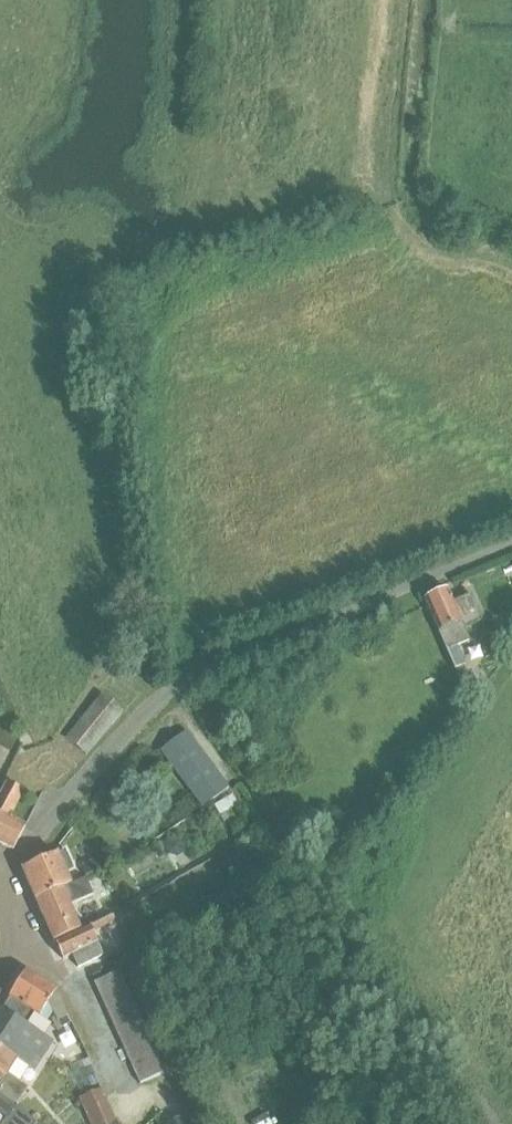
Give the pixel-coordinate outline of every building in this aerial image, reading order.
[(448,591),(447,591),(425,601),(455,670),(465,665),(457,647),(470,642),(464,629),(482,621),(471,595),(453,603),(448,591)] [(86,756),(122,712),(102,696),(66,739),(86,756)] [(160,752),(203,808),(229,788),(186,732),(160,752)] [(13,850),(25,827),(9,819),(23,792),(6,783),(0,794),(0,845),(13,850)] [(230,797),(212,808),(218,817),(236,807),(230,797)] [(175,841),(162,848),(166,857),(176,859),(184,855),(175,841)] [(35,901),(69,886),(70,885),(65,874),(72,871),(64,852),(22,871),(35,901)] [(97,860),(81,868),(85,878),(101,870),(97,860)] [(69,886),(35,901),(54,943),(80,931),(69,906),(92,896),(85,879),(70,885),(69,886)] [(80,931),(54,943),(61,960),(71,955),(77,968),(103,955),(97,942),(93,933),(105,926),(104,925),(114,920),(112,916),(80,931)] [(1,1010),(38,1034),(52,1013),(57,1022),(68,1016),(55,991),(25,972),(1,1010)] [(100,995),(123,984),(118,973),(94,983),(100,995)] [(123,984),(100,995),(105,1006),(128,995),(123,984)] [(133,1006),(128,995),(105,1006),(110,1017),(133,1006)] [(133,1006),(110,1017),(115,1028),(138,1018),(133,1006)] [(1,1010),(0,1012),(0,1050),(8,1055),(24,1065),(32,1071),(51,1042),(38,1034),(1,1010)] [(138,1018),(115,1028),(119,1040),(143,1029),(138,1018)] [(148,1040),(143,1029),(119,1040),(124,1051),(148,1040)] [(153,1051),(148,1040),(124,1051),(129,1062),(153,1051)] [(0,1050),(0,1095),(16,1106),(27,1088),(15,1079),(24,1065),(8,1055),(0,1050)] [(158,1063),(153,1051),(129,1062),(134,1073),(158,1063)] [(89,1062),(71,1069),(80,1093),(98,1086),(89,1062)] [(158,1063),(134,1073),(139,1084),(163,1074),(158,1063)] [(90,1123),(116,1123),(100,1090),(79,1099),(90,1123)] [(8,1118),(4,1123),(36,1123),(16,1106),(0,1095),(0,1113),(8,1118)] [(169,1123),(194,1123),(188,1114),(169,1123)]
